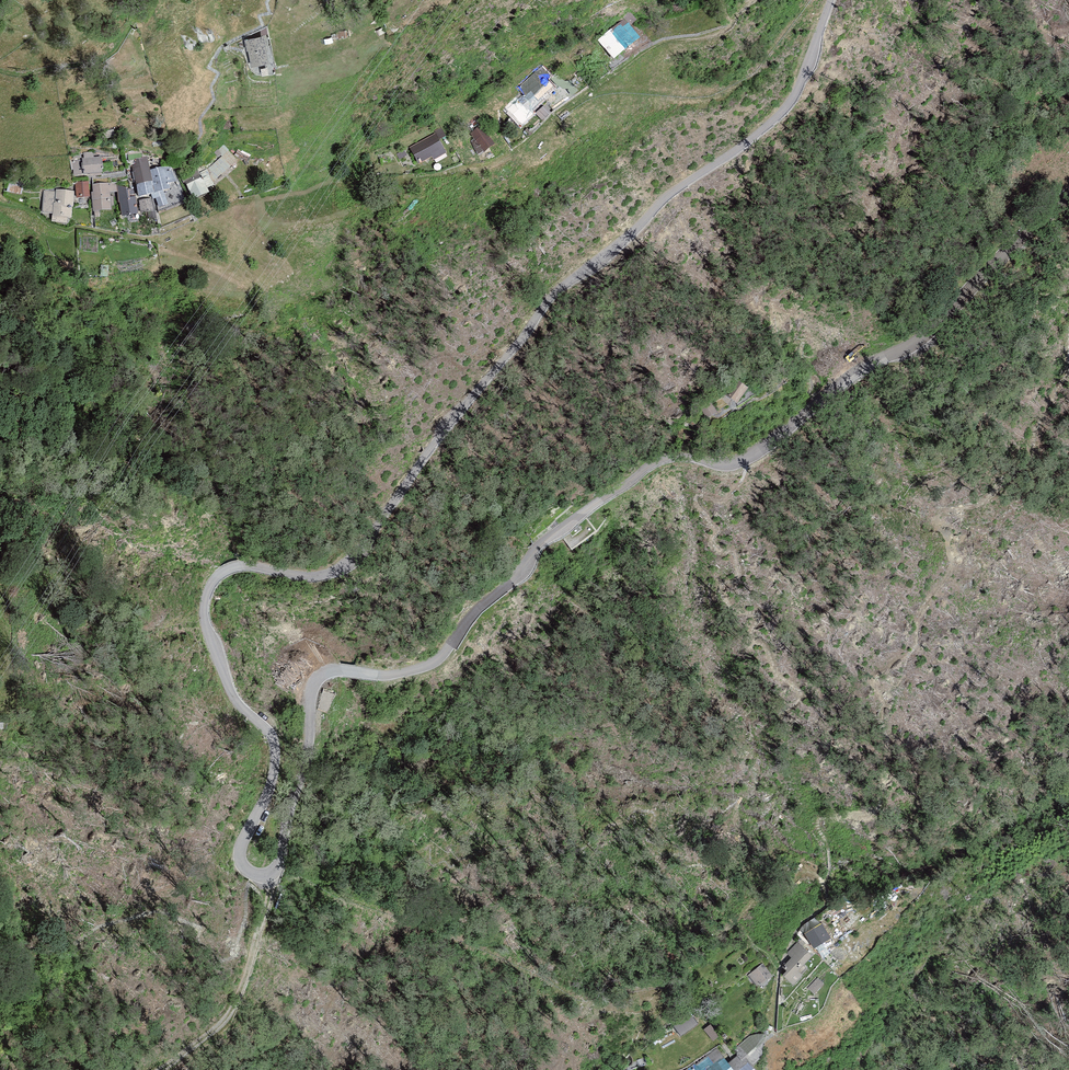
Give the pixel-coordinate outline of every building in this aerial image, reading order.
[(624,18),(597,40),(614,60),(627,50),(627,49),(640,39),(624,18)] [(263,36),(246,40),(251,67),(269,63),(263,36)] [(541,66),(517,89),(520,93),(505,107),(522,125),(533,115),(530,112),(542,102),(540,100),(553,89),(546,81),(550,77),(541,66)] [(495,146),(481,126),(470,134),(484,154),(495,146)] [(435,133),(409,148),(419,165),(432,158),(433,161),(447,154),(435,133)] [(209,175),(212,183),(238,162),(229,151),(224,145),(220,149),(223,152),(220,154),(223,157),(207,169),(211,174),(209,175)] [(81,153),(73,153),(73,160),(70,160),(71,170),(73,170),(74,176),(83,175),(83,176),(89,176),(89,178),(103,177),(101,157),(94,158),(93,152),(83,153),(83,154),(81,154),(81,153)] [(147,157),(134,159),(135,165),(132,166),(136,186),(139,198),(155,194),(153,182),(150,170),(147,157)] [(170,165),(150,170),(153,182),(155,194),(171,190),(169,184),(177,182),(170,165)] [(211,174),(207,169),(199,173),(195,166),(178,174),(194,201),(209,195),(207,192),(214,186),(212,183),(209,175),(211,174)] [(88,182),(75,183),(77,200),(90,198),(88,182)] [(93,195),(110,193),(118,193),(117,186),(117,183),(92,185),(93,193),(93,195)] [(129,189),(117,186),(118,193),(118,203),(120,204),(122,218),(138,215),(135,197),(130,198),(129,189)] [(55,192),(43,191),(41,213),(53,214),(52,217),(72,219),(74,191),(55,190),(55,192)] [(93,195),(93,193),(92,193),(93,213),(111,211),(111,207),(114,207),(113,197),(110,197),(110,193),(93,195)] [(152,198),(139,201),(142,216),(155,212),(152,198)] [(710,400),(700,405),(707,419),(717,415),(710,400)] [(814,946),(830,936),(821,922),(805,932),(814,946)] [(798,941),(787,952),(791,957),(788,960),(786,969),(782,974),(793,984),(803,973),(802,973),(807,967),(803,963),(813,954),(798,941)] [(763,963),(748,974),(757,986),(772,974),(763,963)] [(762,1054),(764,1033),(758,1034),(753,1034),(748,1037),(733,1049),(737,1054),(742,1060),(746,1056),(752,1063),(762,1054)] [(717,1048),(696,1064),(701,1069),(735,1069),(728,1062),(717,1048)] [(728,1062),(735,1069),(759,1069),(752,1063),(746,1056),(742,1060),(737,1054),(728,1062)]
